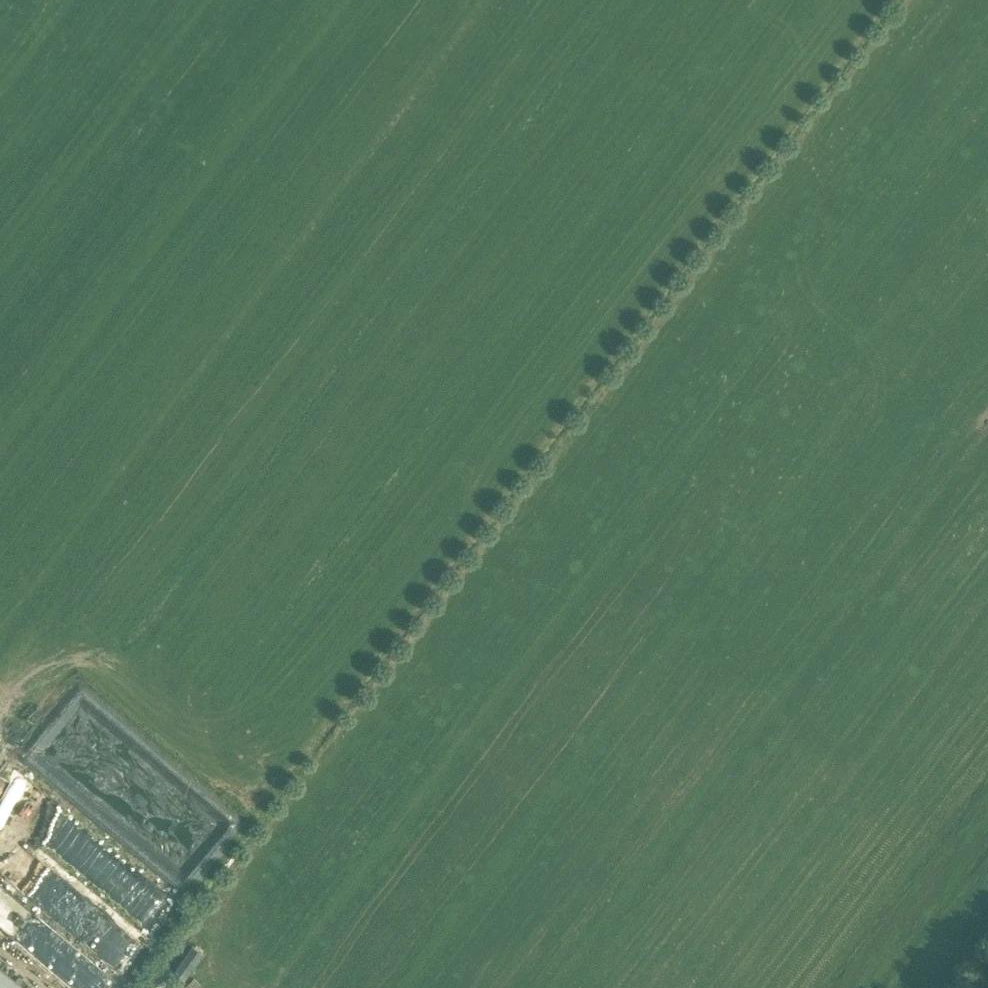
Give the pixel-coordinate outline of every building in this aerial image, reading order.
[(0,968),(0,987),(25,987),(0,968)]
